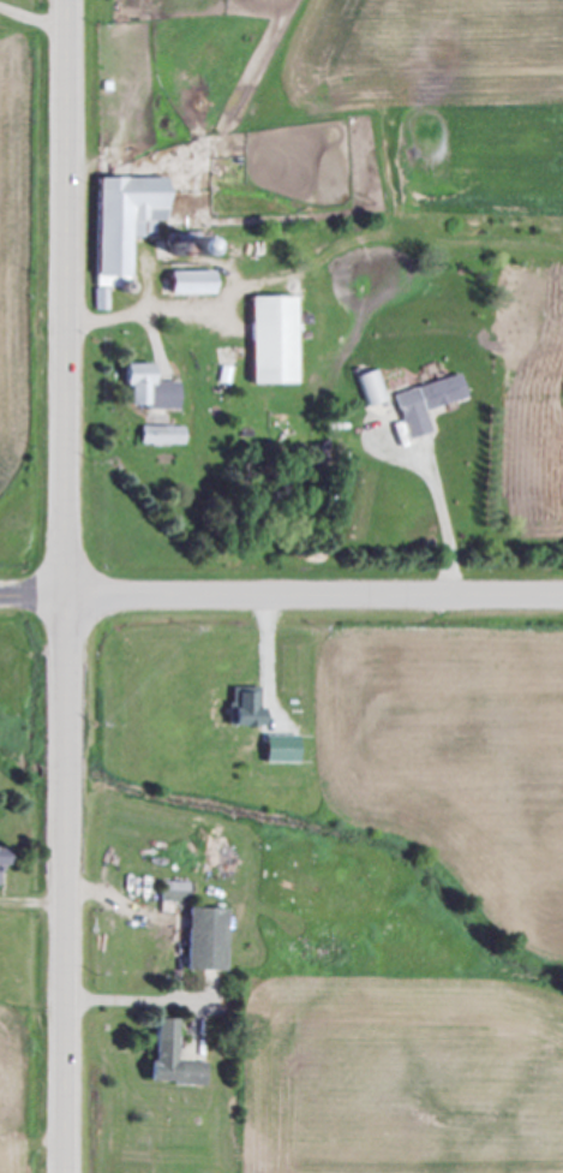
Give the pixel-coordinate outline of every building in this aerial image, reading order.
[(86,277),(121,277),(122,222),(159,223),(160,180),(88,178),(86,277)] [(140,223),(124,223),(123,239),(139,240),(140,223)] [(161,273),(161,296),(211,296),(210,272),(161,273)] [(90,312),(105,311),(104,290),(90,290),(90,312)] [(290,297),(242,298),(244,385),(291,385),(290,297)] [(172,383),(151,383),(151,366),(115,365),(114,386),(121,386),(121,409),(171,410),(172,383)] [(231,369),(217,368),(215,384),(228,387),(231,369)] [(351,378),(363,409),(386,400),(374,369),(351,378)] [(388,395),(400,440),(424,434),(418,412),(459,400),(452,377),(388,395)] [(183,429),(135,427),(134,445),(182,446),(183,429)] [(225,693),(225,728),(256,727),(255,692),(225,693)] [(257,763),(290,764),(291,738),(258,737),(257,763)] [(155,902),(182,902),(182,883),(155,883),(155,902)] [(178,972),(216,972),(218,911),(179,910),(178,972)] [(199,1086),(199,1064),(173,1064),(173,1041),(164,1041),(164,1021),(143,1021),(142,1085),(199,1086)]
